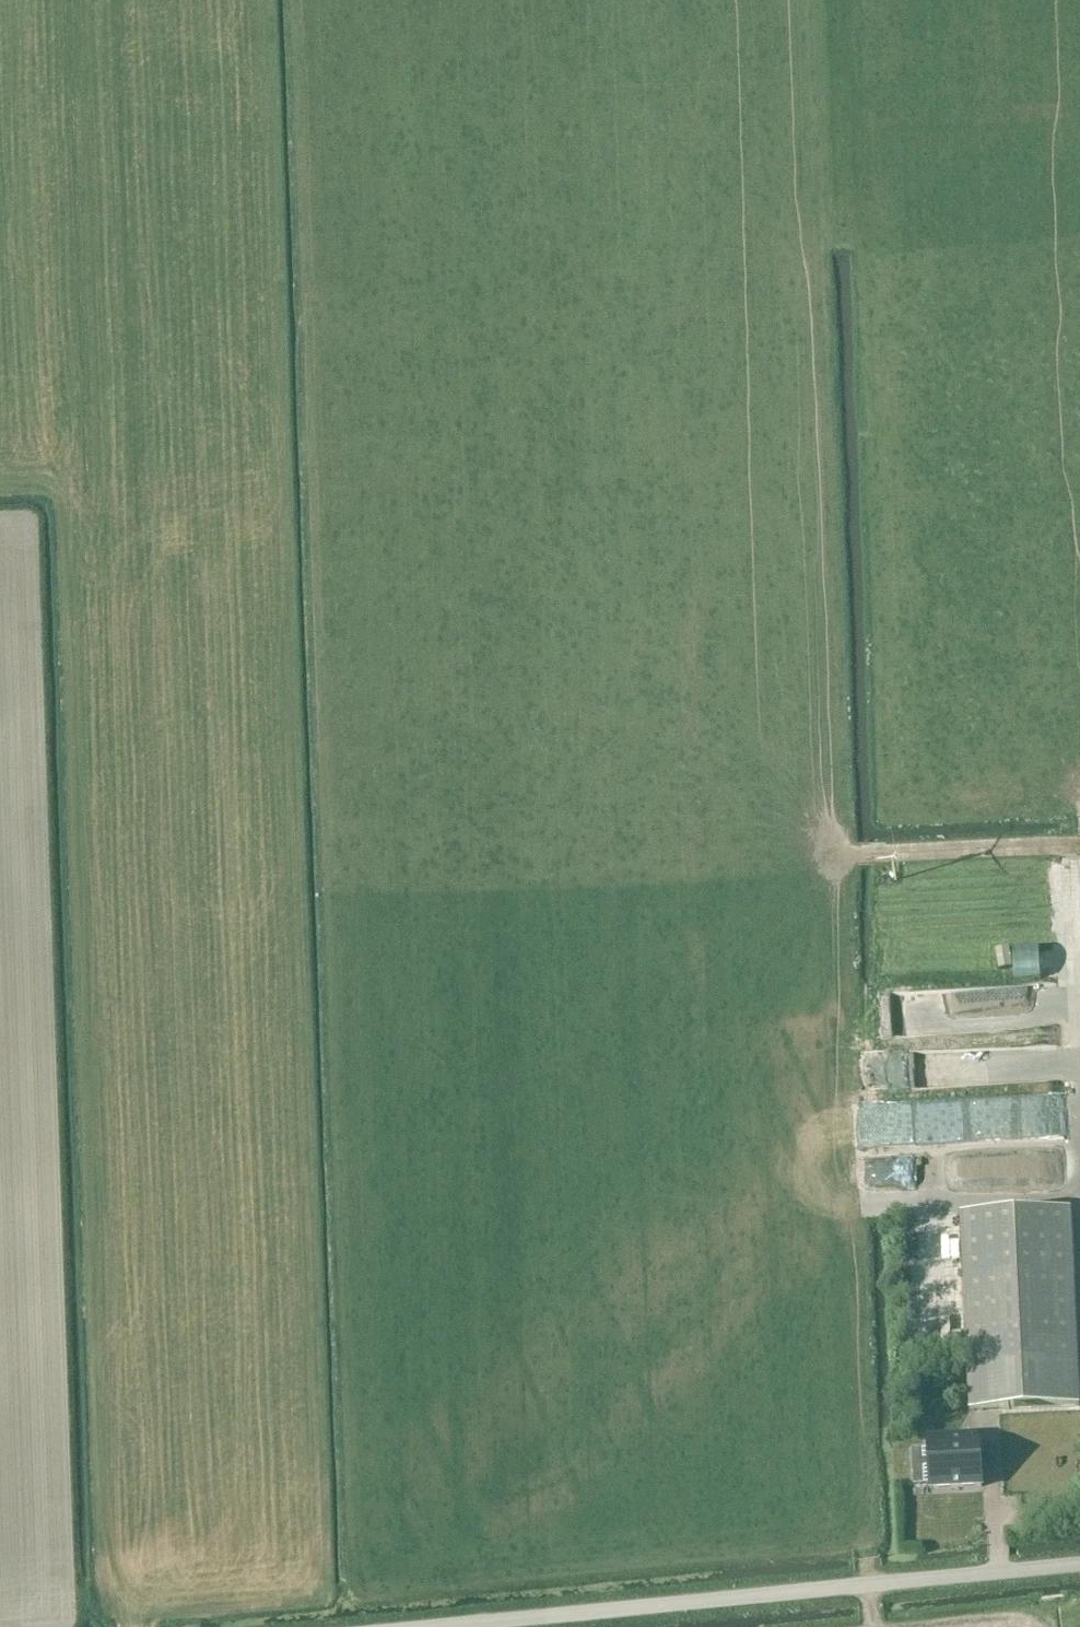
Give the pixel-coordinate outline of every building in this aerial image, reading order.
[(1073,1063),(1073,1041),(938,1043),(939,1065),(1073,1063)] [(1053,1104),(1067,1103),(1066,1088),(1053,1089),(1053,1104)] [(924,1095),(924,1125),(942,1126),(943,1096),(924,1095)] [(1075,1125),(1075,1112),(993,1114),(993,1126),(1075,1125)] [(961,1215),(970,1412),(1079,1407),(1079,1376),(1072,1210),(961,1215)] [(959,1436),(929,1438),(929,1446),(929,1450),(930,1485),(931,1490),(983,1487),(981,1455),(981,1444),(960,1445),(959,1436)]
